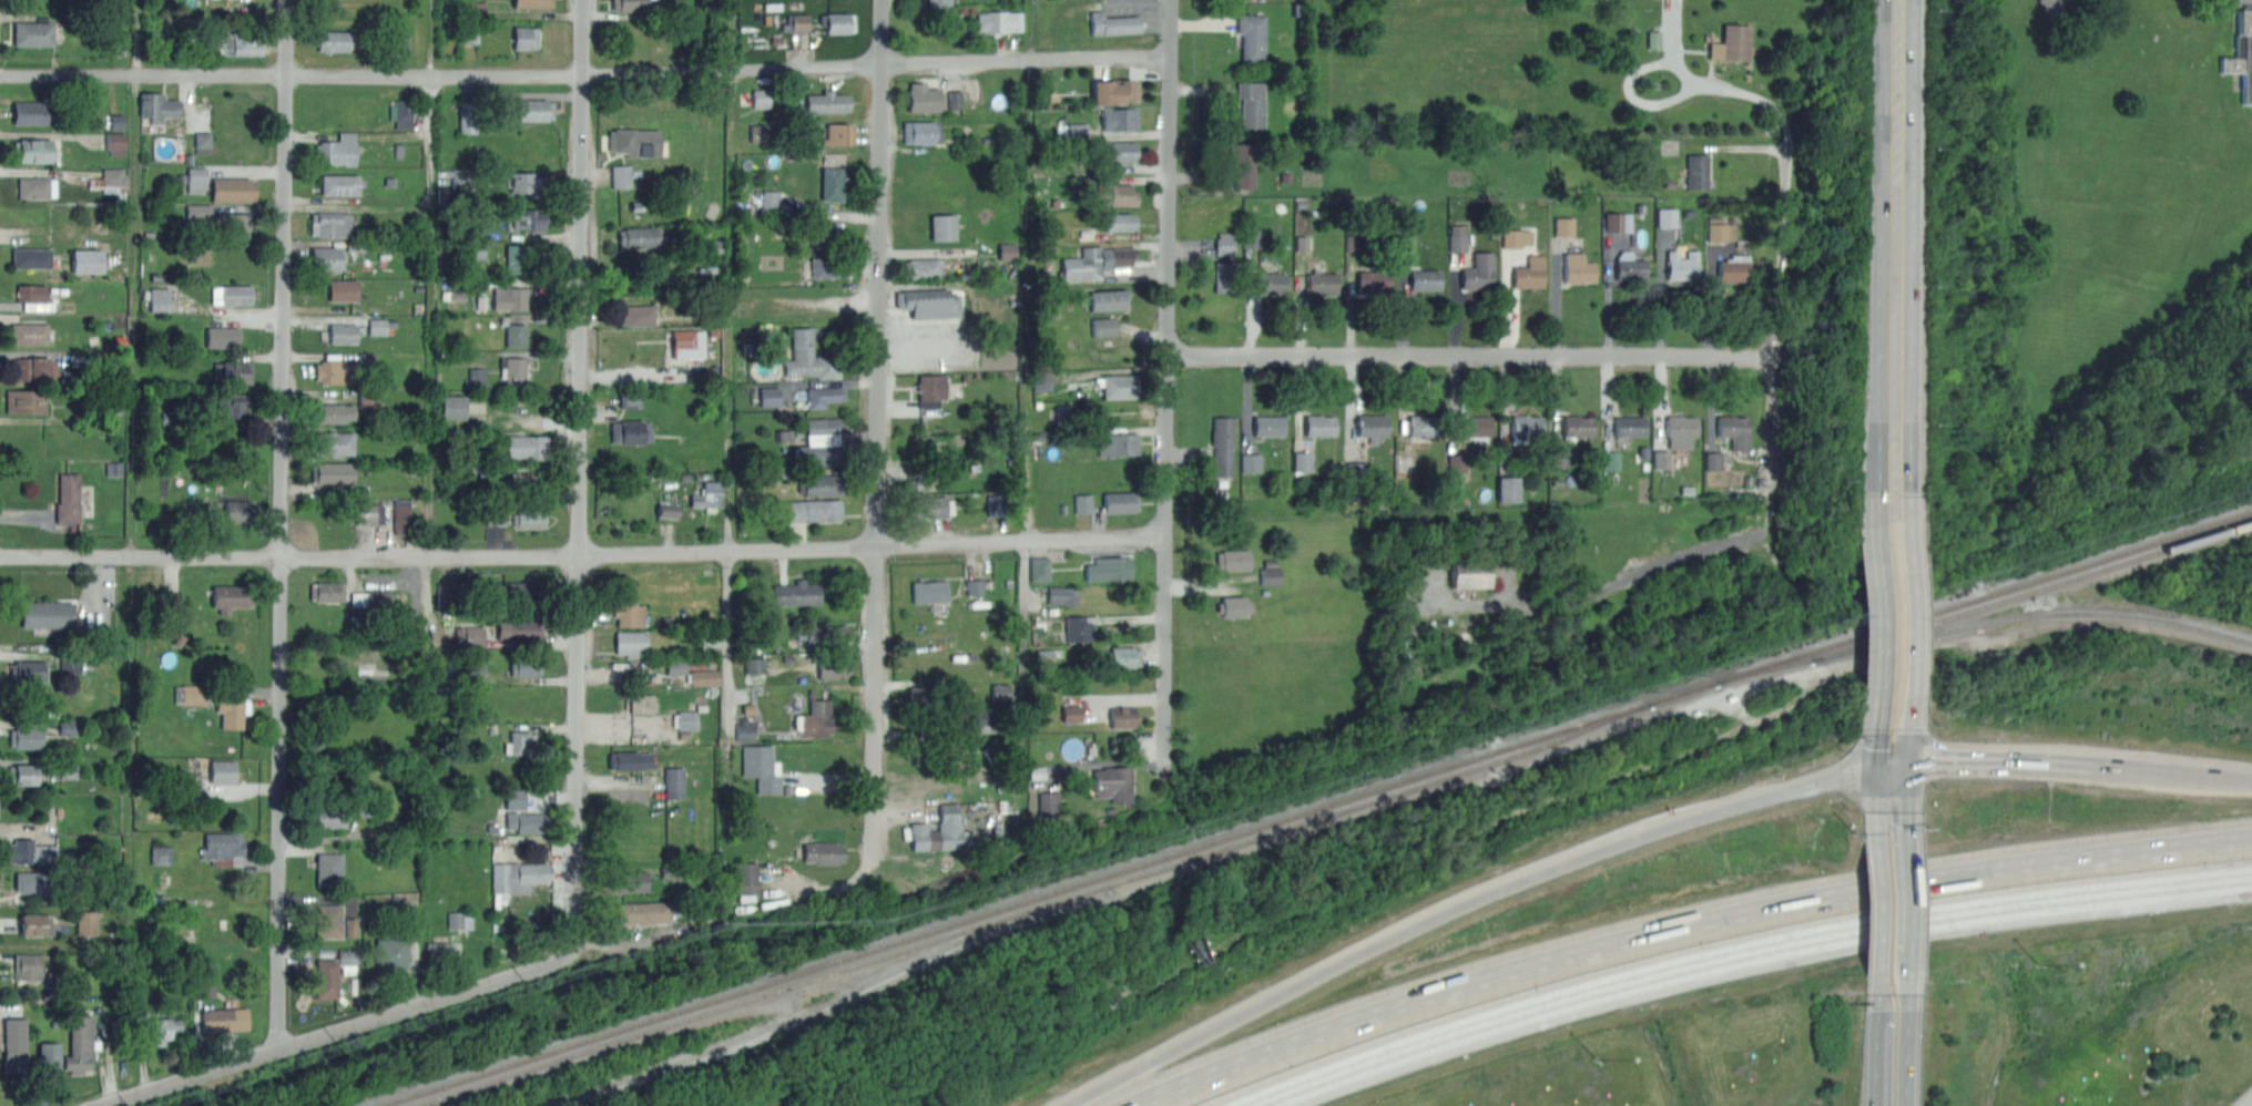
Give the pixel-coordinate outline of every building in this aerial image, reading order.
[(554,8),(554,0),(514,0),(513,8),(554,8)] [(612,9),(612,0),(647,0),(648,10),(619,11),(619,9),(612,9)] [(2236,7),(2236,32),(2244,32),(2244,52),(2223,52),(2223,70),(2240,70),(2240,102),(2251,102),(2251,7),(2236,7)] [(988,32),(988,30),(978,30),(977,12),(987,12),(987,11),(1023,10),(1023,31),(988,32)] [(1140,14),(1141,33),(1090,35),(1089,11),(1103,10),(1103,16),(1140,14)] [(826,33),(826,24),(821,24),(821,13),(849,12),(849,13),(854,13),(855,32),(826,33)] [(809,14),(792,14),(792,31),(809,31),(809,14)] [(1263,62),(1241,62),(1241,33),(1237,33),(1237,14),(1263,14),(1263,62)] [(53,45),(13,45),(13,20),(53,21),(53,45)] [(258,23),(259,54),(221,54),(221,52),(214,52),(214,55),(196,55),(196,34),(214,34),(214,39),(223,38),(223,41),(225,41),(224,27),(233,27),(233,31),(244,31),(244,23),(258,23)] [(1749,24),(1747,60),(1722,59),(1722,57),(1714,57),(1715,43),(1722,43),(1722,24),(1749,24)] [(410,27),(393,27),(394,52),(411,51),(410,27)] [(478,43),(478,28),(462,27),(461,43),(478,43)] [(542,48),(513,48),(514,27),(543,27),(542,48)] [(348,51),(318,50),(319,30),(348,30),(348,51)] [(1119,84),(1119,81),(1137,81),(1137,101),(1109,101),(1109,104),(1091,104),(1091,82),(1110,82),(1110,84),(1119,84)] [(1240,126),(1240,98),(1236,98),(1235,82),(1261,81),(1262,126),(1240,126)] [(908,112),(907,89),(909,89),(909,83),(925,83),(925,89),(940,89),(940,92),(942,92),(942,106),(939,106),(939,112),(908,112)] [(770,89),(752,89),(753,108),(771,108),(770,89)] [(808,113),(808,94),(823,93),(823,90),(833,90),(834,94),(845,94),(845,96),(849,95),(849,111),(808,113)] [(950,109),(963,108),(962,91),(949,91),(950,109)] [(164,122),(150,122),(150,117),(147,117),(147,115),(140,115),(140,92),(162,92),(162,99),(179,99),(179,115),(164,115),(164,122)] [(411,103),(417,103),(417,121),(411,121),(411,129),(395,129),(396,120),(389,120),(389,100),(411,100),(411,103)] [(519,120),(519,100),(547,100),(547,102),(553,102),(553,120),(519,120)] [(459,101),(460,133),(475,133),(474,101),(459,101)] [(12,124),(12,103),(49,102),(49,105),(54,105),(54,121),(49,121),(49,123),(12,124)] [(1129,130),(1102,131),(1101,109),(1137,107),(1138,129),(1129,130)] [(823,144),(823,135),(826,135),(827,123),(849,123),(849,125),(855,125),(854,144),(823,144)] [(935,143),(904,143),(903,123),(939,123),(939,132),(940,132),(940,142),(935,142),(935,143)] [(1089,137),(1089,123),(1068,123),(1068,137),(1089,137)] [(751,142),(766,142),(766,125),(751,125),(751,142)] [(659,155),(631,155),(631,153),(612,153),(612,151),(609,151),(609,131),(612,131),(613,129),(660,129),(659,155)] [(210,132),(196,133),(196,153),(211,153),(210,132)] [(124,133),(108,133),(107,155),(124,155),(124,133)] [(355,142),(356,165),(345,165),(345,163),(319,163),(319,158),(315,158),(314,143),(319,143),(319,142),(339,142),(339,134),(355,134),(355,142)] [(50,161),(13,161),(13,143),(18,143),(18,140),(50,140),(50,161)] [(1130,142),(1135,142),(1135,161),(1103,161),(1103,141),(1130,142)] [(1234,187),(1233,156),(1229,156),(1227,144),(1232,144),(1232,143),(1257,142),(1257,152),(1252,152),(1253,186),(1234,187)] [(1706,188),(1687,188),(1687,154),(1706,154),(1706,188)] [(844,199),(822,199),(821,165),(843,164),(844,199)] [(632,188),(631,165),(612,165),(612,188),(632,188)] [(206,168),(188,167),(188,193),(206,194),(206,168)] [(103,185),(125,185),(125,169),(103,169),(103,185)] [(453,189),(465,189),(465,169),(452,169),(453,189)] [(532,196),(531,192),(509,193),(509,186),(506,186),(505,177),(510,177),(510,174),(532,173),(533,177),(542,176),(542,195),(532,196)] [(359,175),(359,195),(322,195),(322,175),(359,175)] [(19,198),(18,178),(49,178),(49,180),(54,180),(55,197),(19,198)] [(217,201),(211,201),(211,178),(249,178),(249,182),(254,182),(254,201),(217,201)] [(1130,184),(1131,184),(1131,191),(1137,191),(1137,205),(1097,205),(1097,184),(1130,184)] [(762,211),(779,212),(780,191),(762,191),(762,211)] [(211,204),(186,204),(186,219),(211,218),(211,204)] [(1657,225),(1678,226),(1678,207),(1658,206),(1657,225)] [(524,231),(524,228),(512,228),(511,214),(524,214),(524,209),(536,209),(536,213),(543,212),(544,229),(524,231)] [(1632,211),(1605,211),(1604,230),(1632,230),(1632,211)] [(247,236),(230,236),(230,222),(218,222),(218,213),(247,214),(247,236)] [(349,237),(316,237),(316,234),(310,234),(310,213),(350,213),(349,237)] [(1130,214),(1135,214),(1134,231),(1101,231),(1102,213),(1130,214)] [(956,238),(931,238),(930,215),(955,214),(956,238)] [(1575,234),(1574,216),(1554,216),(1554,234),(1575,234)] [(1735,240),(1736,220),(1709,219),(1708,238),(1735,240)] [(488,223),(475,223),(475,239),(487,240),(488,223)] [(1467,250),(1468,223),(1449,223),(1448,250),(1467,250)] [(1503,245),(1533,244),(1533,227),(1502,228),(1503,245)] [(659,245),(653,245),(653,246),(619,247),(619,229),(624,229),(624,228),(659,228),(659,245)] [(1216,253),(1235,254),(1236,231),(1217,230),(1216,253)] [(1245,230),(1244,245),(1260,246),(1260,231),(1245,230)] [(1295,249),(1309,250),(1310,234),(1296,234),(1295,249)] [(723,240),(707,240),(707,254),(723,255),(723,240)] [(527,250),(527,272),(505,272),(505,244),(527,243),(527,250)] [(1101,243),(1101,247),(1135,246),(1137,257),(1131,257),(1132,266),(1102,267),(1102,276),(1063,278),(1062,256),(1083,256),(1082,244),(1101,243)] [(312,273),(310,248),(338,247),(338,250),(343,249),(343,269),(338,269),(338,272),(312,273)] [(50,268),(12,267),(12,248),(50,248),(50,268)] [(1614,258),(1621,248),(1629,248),(1630,257),(1644,257),(1645,278),(1616,279),(1614,258)] [(1696,279),(1667,279),(1667,249),(1675,250),(1675,257),(1685,257),(1685,250),(1696,250),(1696,279)] [(102,250),(72,250),(72,273),(102,273),(102,250)] [(1489,268),(1489,288),(1461,288),(1460,267),(1471,268),(1471,250),(1489,250),(1489,268)] [(1581,262),(1593,260),(1593,280),(1565,281),(1565,253),(1581,253),(1581,262)] [(1749,255),(1746,280),(1734,279),(1733,281),(1718,281),(1719,260),(1726,260),(1726,257),(1732,258),(1732,254),(1749,255)] [(1542,287),(1512,287),(1512,266),(1527,266),(1527,255),(1542,255),(1542,287)] [(812,277),(812,257),(844,257),(844,259),(850,258),(850,275),(846,275),(846,277),(812,277)] [(909,279),(909,277),(904,277),(904,260),(908,260),(908,258),(938,258),(939,278),(909,279)] [(1235,291),(1213,290),(1214,267),(1212,267),(1212,260),(1235,262),(1235,291)] [(1438,290),(1409,290),(1409,270),(1438,269),(1438,290)] [(1387,291),(1356,291),(1356,270),(1387,270),(1387,291)] [(1270,294),(1254,294),(1254,273),(1284,273),(1284,293),(1270,293),(1270,294)] [(1335,294),(1305,294),(1306,273),(1336,273),(1335,294)] [(328,301),(328,280),(356,280),(357,300),(328,301)] [(52,310),(23,310),(23,301),(17,301),(17,285),(44,286),(44,297),(49,297),(49,303),(52,303),(52,310)] [(526,300),(526,309),(492,309),(492,285),(509,285),(509,287),(531,287),(531,300),(526,300)] [(252,286),(252,305),(222,305),(222,303),(213,303),(213,286),(252,286)] [(170,312),(171,288),(150,288),(150,312),(170,312)] [(911,318),(911,308),(896,307),(896,290),(901,289),(949,289),(949,294),(958,294),(958,316),(949,316),(949,317),(911,318)] [(1090,310),(1089,290),(1128,289),(1128,298),(1124,298),(1125,309),(1090,310)] [(654,324),(620,325),(620,308),(625,308),(625,306),(653,306),(653,311),(659,311),(659,322),(654,322),(654,324)] [(1092,336),(1091,318),(1113,317),(1114,335),(1092,336)] [(387,335),(386,319),(369,319),(369,335),(387,335)] [(17,344),(11,344),(11,322),(48,322),(48,344),(17,344)] [(329,344),(329,336),(326,336),(326,329),(329,329),(329,325),(356,325),(356,344),(329,344)] [(524,347),(506,346),(506,325),(524,325),(524,347)] [(815,379),(815,376),(784,377),(784,359),(792,359),(791,327),(811,327),(812,357),(815,357),(815,355),(838,355),(839,378),(815,379)] [(237,347),(206,347),(206,328),(237,328),(237,347)] [(672,331),(700,331),(700,358),(672,358),(672,331)] [(49,381),(16,381),(17,372),(12,372),(12,358),(49,359),(49,381)] [(524,386),(503,386),(503,378),(500,378),(500,358),(524,358),(524,386)] [(315,380),(315,366),(320,366),(320,361),(356,360),(357,381),(347,381),(347,382),(319,383),(320,380),(315,380)] [(221,383),(221,381),(213,381),(213,362),(251,362),(251,382),(221,383)] [(469,384),(486,385),(486,368),(469,367),(469,384)] [(1131,398),(1101,398),(1101,375),(1137,373),(1137,398),(1131,398)] [(937,406),(920,407),(919,376),(946,375),(946,398),(938,398),(937,406)] [(781,387),(760,388),(760,406),(782,406),(781,387)] [(807,407),(807,388),(845,388),(845,399),(838,399),(838,400),(824,400),(824,407),(807,407)] [(44,412),(6,412),(6,389),(44,389),(44,412)] [(245,417),(221,418),(221,395),(247,395),(247,406),(245,406),(245,417)] [(442,419),(466,420),(466,396),(442,395),(442,419)] [(623,408),(640,408),(640,397),(624,397),(623,408)] [(316,423),(316,421),(313,421),(313,404),(316,404),(316,402),(342,402),(342,404),(353,404),(353,420),(342,420),(342,422),(316,423)] [(1334,436),(1305,436),(1305,413),(1321,413),(1321,416),(1334,416),(1334,436)] [(1487,442),(1471,442),(1471,436),(1459,436),(1459,413),(1466,413),(1466,416),(1489,416),(1489,436),(1487,434),(1487,442)] [(1368,434),(1357,434),(1357,414),(1386,414),(1386,434),(1368,434)] [(1412,443),(1412,434),(1408,436),(1408,414),(1425,414),(1425,416),(1438,416),(1439,436),(1430,436),(1430,443),(1412,443)] [(1511,444),(1511,414),(1527,414),(1527,416),(1540,416),(1540,436),(1527,437),(1528,444),(1511,444)] [(1562,440),(1562,414),(1578,414),(1578,416),(1592,416),(1592,436),(1572,436),(1572,440),(1562,440)] [(1689,437),(1689,446),(1668,446),(1668,437),(1665,437),(1665,414),(1681,414),(1681,416),(1695,416),(1695,437),(1689,437)] [(1283,436),(1254,436),(1254,416),(1283,416),(1283,436)] [(1643,436),(1614,436),(1614,416),(1643,416),(1643,436)] [(1731,450),(1731,436),(1718,436),(1718,417),(1746,416),(1747,450),(1731,450)] [(837,417),(838,444),(840,444),(842,464),(796,465),(796,446),(808,446),(807,418),(837,417)] [(1214,477),(1213,447),(1211,447),(1211,431),(1212,431),(1212,417),(1232,417),(1232,447),(1231,447),(1232,475),(1214,477)] [(611,442),(611,421),(642,420),(642,422),(649,422),(649,432),(651,432),(651,442),(611,442)] [(353,455),(309,455),(309,432),(354,432),(353,455)] [(1139,434),(1140,455),(1098,458),(1097,437),(1139,434)] [(546,460),(502,460),(502,436),(546,436),(546,460)] [(947,459),(948,441),(931,440),(930,457),(947,459)] [(1654,467),(1670,466),(1670,448),(1654,448),(1654,467)] [(1313,470),(1314,450),(1295,450),(1294,469),(1313,470)] [(1261,470),(1262,452),(1242,451),(1241,470),(1261,470)] [(1731,466),(1731,451),(1705,452),(1705,467),(1731,466)] [(353,482),(310,482),(310,464),(316,464),(316,462),(351,462),(353,482)] [(55,523),(55,503),(58,503),(58,472),(79,472),(79,523),(55,523)] [(905,490),(905,481),(911,481),(911,472),(928,472),(928,490),(905,490)] [(509,489),(509,487),(505,487),(505,478),(510,478),(510,473),(531,473),(531,474),(536,474),(536,488),(530,488),(530,489),(509,489)] [(840,490),(840,494),(803,494),(803,474),(847,473),(847,490),(840,490)] [(1521,499),(1520,474),(1498,475),(1499,499),(1521,499)] [(719,481),(719,488),(721,488),(720,506),(691,505),(692,495),(703,495),(703,480),(719,481)] [(1132,511),(1104,512),(1103,493),(1138,492),(1138,511),(1132,511)] [(1075,514),(1093,514),(1092,494),(1075,495),(1075,514)] [(988,516),(1000,516),(1000,495),(988,495),(988,516)] [(947,518),(915,518),(915,514),(909,514),(909,501),(914,501),(914,496),(946,496),(946,499),(952,499),(952,514),(947,514),(947,518)] [(395,531),(412,530),(411,499),(394,500),(395,531)] [(787,521),(786,502),(840,500),(840,519),(787,521)] [(251,521),(220,521),(220,509),(225,509),(225,502),(251,502),(251,521)] [(383,523),(355,523),(355,503),(383,503),(383,523)] [(544,525),(512,525),(512,513),(517,513),(517,506),(544,506),(544,525)] [(505,526),(505,509),(488,509),(488,525),(505,526)] [(1221,571),(1221,570),(1216,570),(1215,552),(1221,552),(1221,551),(1249,550),(1250,570),(1221,571)] [(1084,580),(1083,563),(1094,563),(1094,556),(1123,554),(1123,556),(1132,555),(1132,576),(1084,580)] [(1031,581),(1050,581),(1049,557),(1030,557),(1031,581)] [(1449,557),(1487,557),(1487,586),(1449,587),(1449,557)] [(1262,583),(1282,583),(1282,566),(1261,566),(1262,583)] [(773,604),(773,584),(795,584),(795,577),(805,577),(805,584),(821,583),(821,603),(773,604)] [(967,595),(984,594),(984,579),(967,579),(967,595)] [(315,601),(315,597),(310,597),(310,583),(316,583),(316,582),(338,581),(338,583),(344,583),(344,600),(315,601)] [(914,603),(913,583),(947,581),(948,601),(914,603)] [(455,582),(438,582),(438,607),(455,607),(455,582)] [(228,613),(220,613),(220,606),(213,606),(213,584),(245,584),(245,586),(252,586),(252,605),(228,606),(228,613)] [(1080,586),(1080,601),(1078,601),(1078,604),(1060,605),(1060,603),(1048,603),(1048,586),(1080,586)] [(390,591),(351,591),(351,607),(391,606),(390,591)] [(1246,594),(1222,595),(1222,606),(1222,616),(1247,615),(1246,594)] [(21,627),(21,602),(72,601),(73,626),(21,627)] [(618,625),(618,615),(613,615),(613,605),(643,605),(643,624),(618,625)] [(1066,639),(1066,615),(1098,615),(1098,622),(1091,622),(1091,639),(1066,639)] [(542,621),(542,637),(509,637),(509,636),(497,636),(496,618),(536,617),(536,621),(542,621)] [(805,646),(805,626),(843,626),(843,631),(847,631),(847,643),(844,643),(844,645),(805,646)] [(485,627),(473,627),(472,644),(484,645),(485,627)] [(625,656),(625,653),(615,654),(615,632),(646,631),(646,656),(625,656)] [(1132,649),(1140,649),(1140,663),(1134,663),(1134,667),(1110,665),(1111,663),(1107,663),(1107,652),(1110,653),(1110,646),(1132,647),(1132,649)] [(516,675),(516,673),(510,674),(510,662),(516,662),(516,657),(540,656),(540,672),(536,672),(536,674),(516,675)] [(818,657),(846,656),(846,662),(849,662),(849,672),(846,672),(846,677),(818,677),(818,657)] [(746,673),(764,673),(765,658),(746,658),(746,673)] [(14,680),(14,678),(10,678),(10,663),(13,663),(13,660),(17,660),(17,659),(45,659),(45,679),(42,679),(42,680),(14,680)] [(78,672),(78,663),(61,663),(61,672),(78,672)] [(485,664),(472,664),(472,682),(485,682),(485,664)] [(720,684),(691,683),(691,682),(686,682),(686,673),(690,673),(690,668),(721,669),(720,684)] [(993,684),(993,701),(1012,700),(1011,683),(993,684)] [(911,705),(911,684),(941,684),(941,704),(911,705)] [(206,704),(207,685),(175,685),(174,704),(206,704)] [(631,711),(631,708),(628,708),(628,696),(630,696),(631,695),(653,695),(653,711),(631,711)] [(242,728),(221,728),(220,713),(215,713),(215,697),(243,697),(243,699),(249,699),(249,714),(242,714),(242,728)] [(801,733),(795,733),(795,716),(802,717),(802,713),(808,714),(809,698),(828,699),(828,716),(832,716),(831,734),(826,734),(826,738),(801,737),(801,733)] [(1133,713),(1139,713),(1139,720),(1134,721),(1134,727),(1111,728),(1110,707),(1133,705),(1133,713)] [(1083,706),(1062,706),(1063,722),(1084,721),(1083,706)] [(980,731),(980,727),(971,728),(971,724),(965,725),(965,711),(970,710),(970,707),(979,707),(980,709),(995,708),(996,730),(980,731)] [(698,711),(678,711),(678,729),(698,730),(698,711)] [(753,718),(738,719),(739,740),(754,739),(753,718)] [(59,735),(77,735),(77,722),(60,721),(59,735)] [(40,748),(12,748),(12,745),(10,745),(10,729),(44,728),(44,735),(40,735),(40,748)] [(528,752),(505,752),(505,740),(510,740),(510,730),(529,730),(529,733),(536,733),(536,745),(529,745),(528,752)] [(1064,738),(1061,757),(1080,760),(1083,741),(1064,738)] [(758,792),(758,775),(744,776),(744,745),(773,745),(773,761),(781,760),(782,792),(758,792)] [(609,770),(609,754),(613,754),(613,751),(636,750),(636,752),(651,752),(651,766),(644,766),(645,769),(609,770)] [(78,778),(78,759),(61,759),(61,778),(78,778)] [(210,781),(210,760),(234,760),(234,781),(210,781)] [(35,782),(9,782),(8,765),(40,765),(40,775),(35,775),(35,782)] [(1131,766),(1131,801),(1111,801),(1111,796),(1094,796),(1094,770),(1111,770),(1111,766),(1131,766)] [(665,768),(666,800),(685,799),(684,767),(665,768)] [(525,789),(505,790),(506,810),(526,809),(525,789)] [(1059,792),(1042,792),(1042,814),(1059,814),(1059,792)] [(957,801),(958,819),(960,819),(961,847),(942,847),(942,848),(917,849),(911,849),(910,823),(927,822),(927,829),(940,829),(939,802),(957,801)] [(345,827),(315,827),(315,807),(345,807),(345,827)] [(517,831),(517,827),(506,827),(506,811),(517,811),(517,812),(548,812),(548,830),(517,831)] [(214,864),(214,858),(201,858),(201,847),(204,847),(204,832),(241,832),(241,840),(243,840),(244,854),(241,854),(241,864),(214,864)] [(8,862),(8,842),(13,842),(13,839),(32,838),(32,847),(40,847),(40,844),(55,844),(55,860),(32,860),(32,862),(8,862)] [(836,863),(815,863),(815,860),(804,860),(804,842),(836,842),(836,844),(842,844),(842,860),(836,860),(836,863)] [(342,885),(316,884),(316,852),(342,852),(342,885)] [(491,862),(547,861),(547,864),(554,864),(554,879),(548,879),(548,882),(529,882),(529,892),(508,892),(508,891),(492,891),(491,862)] [(736,863),(737,894),(759,893),(759,862),(736,863)] [(50,893),(19,892),(19,889),(14,889),(14,871),(50,871),(50,893)] [(618,891),(618,889),(612,889),(611,874),(617,873),(617,872),(646,871),(646,890),(618,891)] [(619,923),(618,903),(670,901),(671,922),(619,923)] [(342,936),(317,938),(316,903),(342,903),(342,936)] [(77,935),(97,935),(98,911),(77,911),(77,935)] [(448,929),(472,929),(472,912),(448,912),(448,929)] [(20,934),(20,914),(50,914),(50,923),(52,923),(53,934),(20,934)] [(345,937),(357,937),(357,918),(345,918),(345,937)] [(418,951),(417,961),(407,961),(407,967),(394,966),(395,965),(376,965),(376,936),(407,938),(407,951),(418,951)] [(448,964),(429,964),(429,941),(448,941),(448,964)] [(41,971),(40,979),(11,977),(12,953),(39,954),(39,971),(41,971)] [(338,957),(337,997),(316,997),(316,956),(338,957)] [(212,979),(202,979),(202,995),(213,995),(212,979)] [(201,1031),(201,1010),(246,1010),(246,1031),(201,1031)] [(2,1015),(23,1015),(23,1071),(2,1071),(2,1015)] [(82,1074),(69,1074),(69,1069),(62,1069),(62,1055),(69,1055),(69,1046),(72,1046),(72,1016),(91,1016),(90,1059),(88,1059),(88,1069),(82,1069),(82,1074)] [(154,1044),(153,1040),(147,1040),(145,1018),(170,1017),(170,1020),(180,1020),(181,1028),(170,1030),(171,1037),(163,1037),(164,1044),(154,1044)] [(58,1074),(39,1074),(39,1042),(58,1042),(58,1074)]
